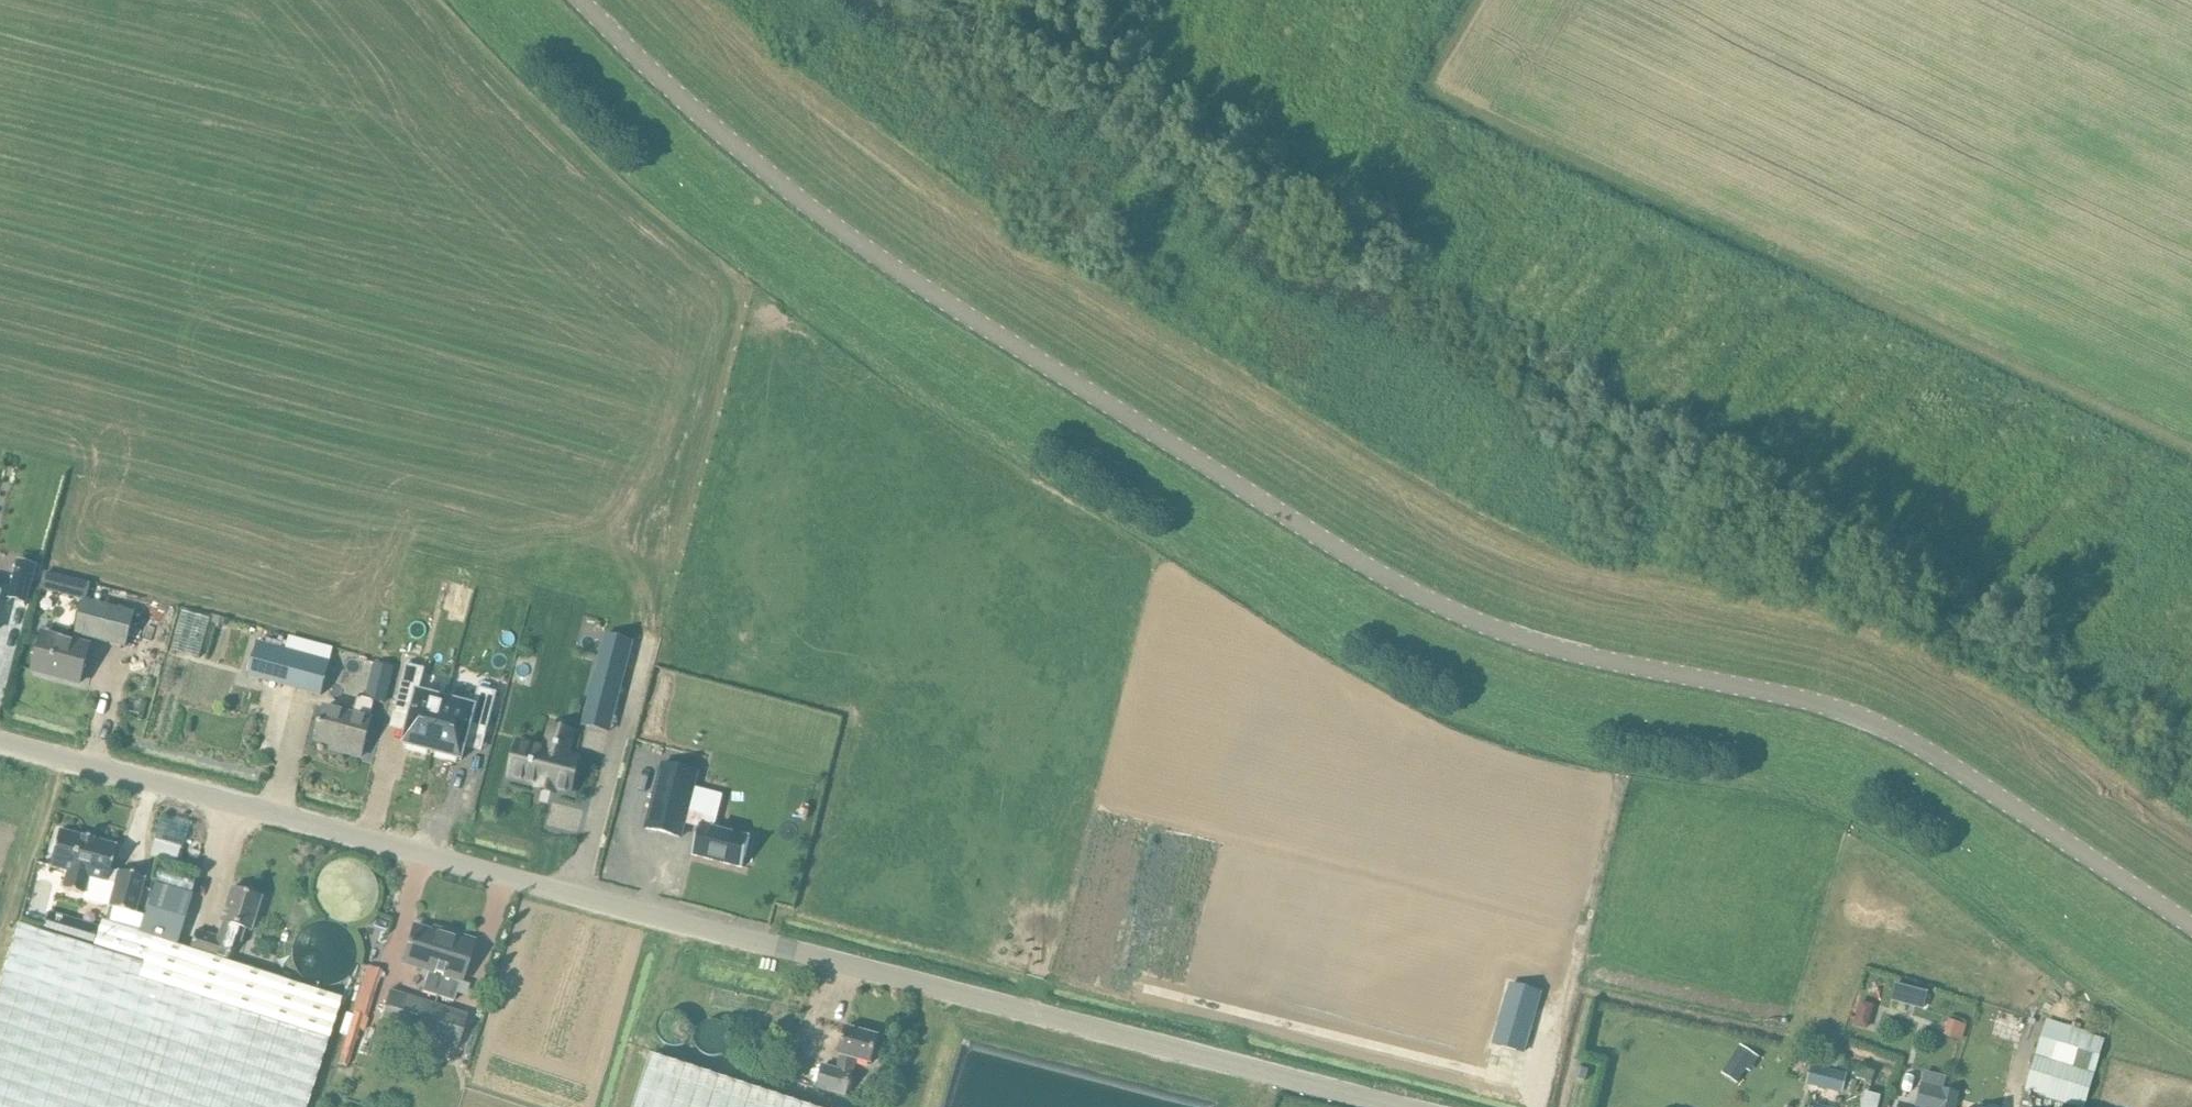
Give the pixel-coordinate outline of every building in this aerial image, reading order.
[(7,598),(27,604),(36,568),(17,563),(7,598)] [(136,612),(85,598),(76,635),(126,648),(136,612)] [(200,656),(208,616),(180,610),(171,650),(200,656)] [(90,646),(43,634),(33,672),(80,684),(90,646)] [(258,642),(249,677),(321,696),(330,661),(258,642)] [(600,658),(582,726),(608,733),(626,665),(600,658)] [(325,708),(316,741),(344,748),(343,752),(361,757),(371,720),(370,720),(375,701),(383,704),(392,669),(375,665),(366,699),(358,697),(353,715),(325,708)] [(432,753),(446,701),(419,694),(425,670),(407,665),(394,714),(410,718),(403,745),(408,747),(407,751),(426,756),(427,752),(432,753)] [(446,701),(432,753),(437,755),(436,759),(455,764),(456,760),(461,761),(468,734),(485,738),(497,694),(479,689),(473,708),(446,701)] [(518,743),(509,777),(539,785),(539,787),(554,791),(555,789),(570,793),(579,759),(566,756),(569,747),(547,742),(545,750),(518,743)] [(663,764),(646,829),(681,838),(698,773),(663,764)] [(504,838),(543,845),(551,799),(488,788),(483,814),(508,818),(504,838)] [(749,838),(701,826),(693,855),(741,868),(749,838)] [(82,837),(59,831),(56,842),(52,842),(49,856),(51,858),(49,867),(67,872),(62,889),(84,895),(88,878),(115,885),(109,907),(111,908),(107,921),(124,928),(139,933),(144,917),(142,916),(134,914),(144,878),(118,871),(118,873),(110,870),(116,846),(93,840),(82,837)] [(343,999),(228,962),(189,950),(178,947),(193,896),(151,882),(142,916),(144,917),(139,933),(124,928),(107,921),(101,919),(98,928),(93,947),(21,924),(0,988),(0,1106),(308,1106),(343,999)] [(189,950),(228,962),(233,944),(238,946),(241,933),(244,934),(245,930),(250,932),(260,898),(230,889),(220,923),(218,922),(214,936),(195,930),(189,950)] [(476,935),(412,916),(398,962),(426,971),(420,993),(454,1003),(476,935)] [(93,947),(98,928),(66,918),(60,937),(93,947)] [(368,1017),(382,970),(369,966),(354,1012),(338,1063),(339,1063),(337,1069),(347,1072),(360,1029),(365,1031),(369,1017),(368,1017)] [(1494,1044),(1523,1053),(1540,994),(1510,985),(1494,1044)] [(1895,985),(1891,1000),(1922,1009),(1927,994),(1895,985)] [(402,1032),(412,997),(389,990),(378,1025),(402,1032)] [(412,997),(402,1032),(456,1049),(467,1014),(412,997)] [(2027,1090),(2080,1106),(2084,1106),(2086,1101),(2101,1051),(2104,1041),(2103,1041),(2047,1023),(2027,1090)] [(878,1038),(846,1029),(839,1054),(840,1054),(836,1068),(822,1064),(816,1088),(847,1099),(857,1059),(871,1063),(878,1038)] [(1738,1048),(1724,1071),(1738,1079),(1753,1056),(1738,1048)] [(720,1079),(652,1056),(635,1106),(806,1106),(720,1079)] [(1846,1075),(1810,1066),(1806,1083),(1841,1092),(1846,1075)] [(1588,1071),(1575,1068),(1572,1078),(1585,1082),(1588,1071)] [(1845,1092),(1854,1094),(1857,1082),(1849,1080),(1845,1092)] [(1959,1093),(1940,1089),(1936,1106),(1956,1106),(1959,1093)] [(1881,1097),(1864,1093),(1861,1106),(1878,1106),(1881,1097)]
